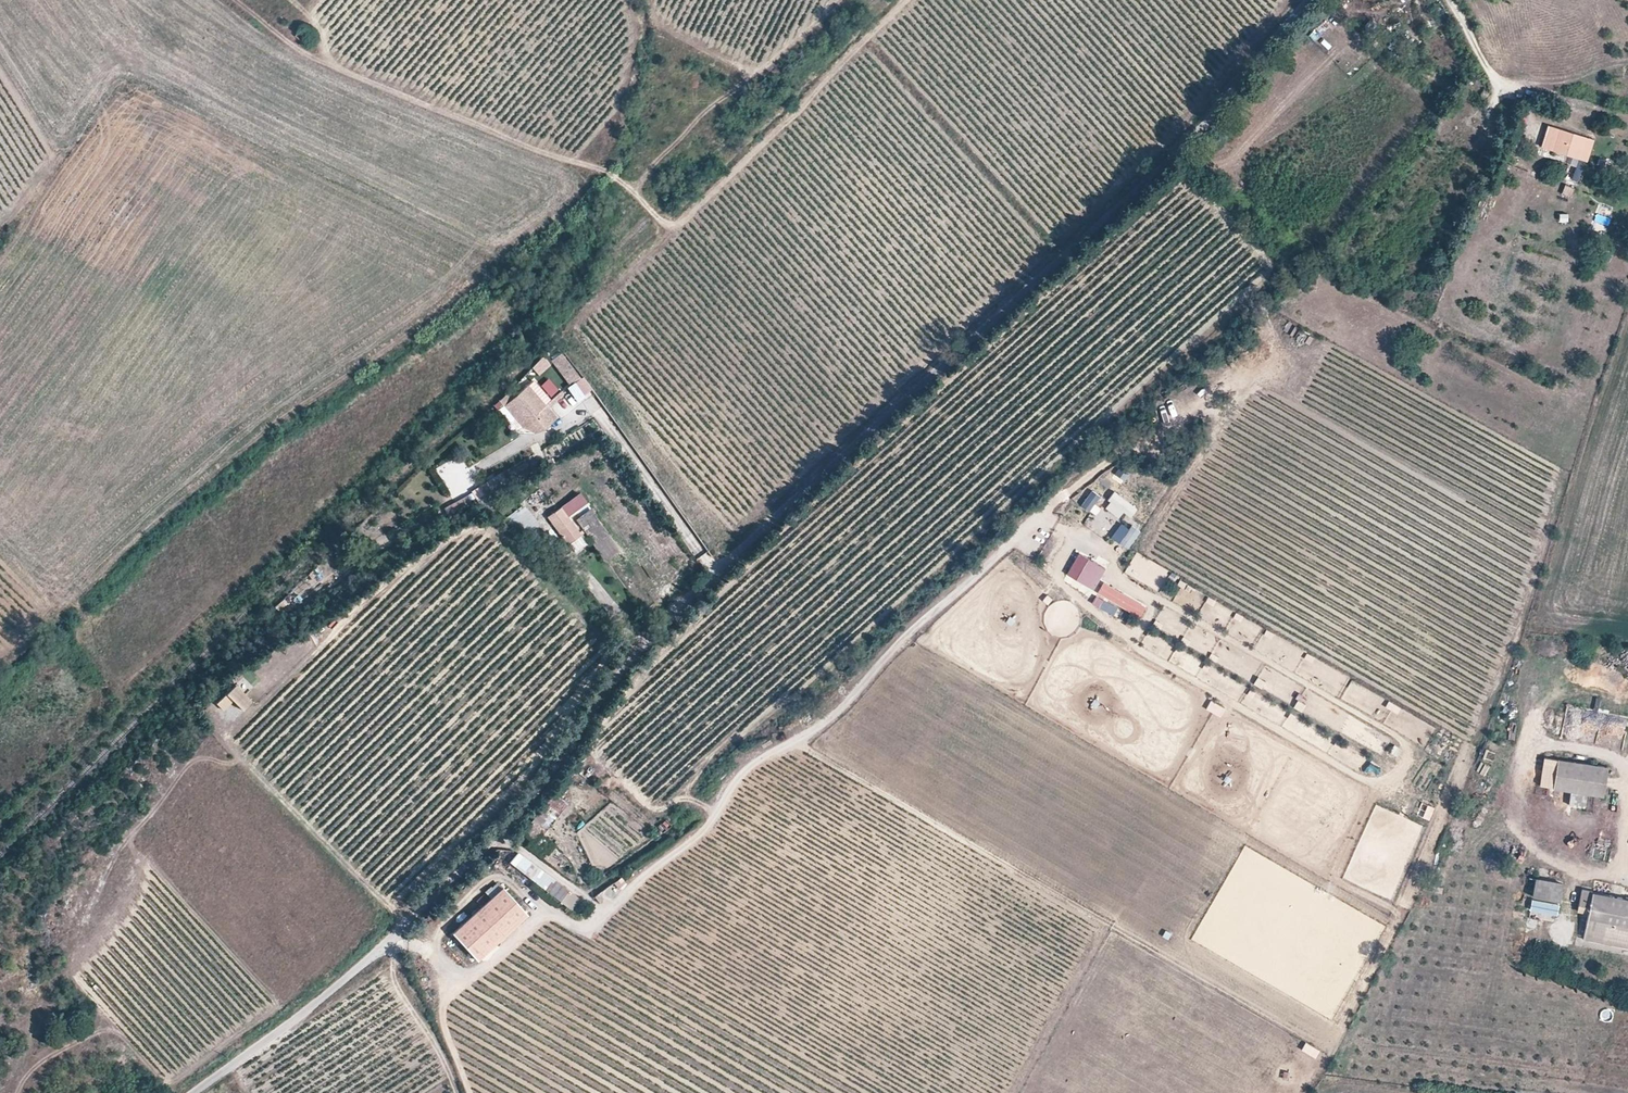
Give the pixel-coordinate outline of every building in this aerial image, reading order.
[(295,35),(309,45),(316,37),(302,27),(295,35)] [(1580,159),(1587,137),(1559,128),(1552,150),(1580,159)] [(1587,161),(1594,139),(1587,137),(1580,159),(1587,161)] [(1570,196),(1574,185),(1563,182),(1559,192),(1570,196)] [(1486,220),(1493,201),(1483,197),(1476,216),(1486,220)] [(1557,219),(1567,220),(1567,211),(1557,211),(1557,219)] [(545,357),(532,369),(539,377),(552,365),(545,357)] [(558,418),(529,384),(504,406),(524,429),(533,433),(545,429),(558,418)] [(436,468),(451,497),(476,484),(461,455),(436,468)] [(471,492),(479,505),(493,497),(486,484),(471,492)] [(1101,494),(1093,488),(1082,503),(1090,509),(1101,494)] [(1138,506),(1116,489),(1109,498),(1117,504),(1113,510),(1121,516),(1125,510),(1131,514),(1138,506)] [(581,535),(568,517),(587,503),(579,492),(546,517),(567,546),(568,545),(581,535)] [(522,507),(506,518),(520,537),(536,525),(522,507)] [(1123,535),(1128,524),(1120,520),(1114,530),(1123,535)] [(1128,546),(1140,528),(1131,522),(1119,540),(1128,546)] [(588,544),(581,535),(568,545),(575,553),(588,544)] [(1107,566),(1089,556),(1076,579),(1094,589),(1107,566)] [(1106,580),(1099,590),(1142,616),(1148,606),(1106,580)] [(1094,594),(1090,602),(1114,611),(1117,603),(1094,594)] [(243,696),(226,678),(217,687),(224,694),(234,704),(243,696)] [(215,703),(224,694),(217,687),(208,696),(215,703)] [(1222,714),(1225,705),(1208,699),(1205,709),(1222,714)] [(1483,758),(1492,760),(1494,750),(1485,748),(1483,758)] [(1588,790),(1605,792),(1610,765),(1560,757),(1556,784),(1573,787),(1588,790)] [(1586,804),(1588,790),(1573,787),(1571,802),(1586,804)] [(553,791),(529,819),(542,830),(567,802),(553,791)] [(1421,800),(1416,813),(1429,818),(1434,804),(1421,800)] [(546,891),(555,880),(517,851),(509,862),(546,891)] [(615,888),(625,882),(619,874),(593,894),(601,906),(619,893),(615,888)] [(1562,880),(1537,876),(1534,893),(1559,897),(1562,880)] [(580,899),(555,880),(546,891),(572,910),(580,899)] [(452,934),(477,961),(528,915),(502,887),(452,934)] [(1590,911),(1594,890),(1583,888),(1579,909),(1590,911)] [(1627,944),(1627,896),(1594,890),(1590,911),(1585,937),(1627,944)]
